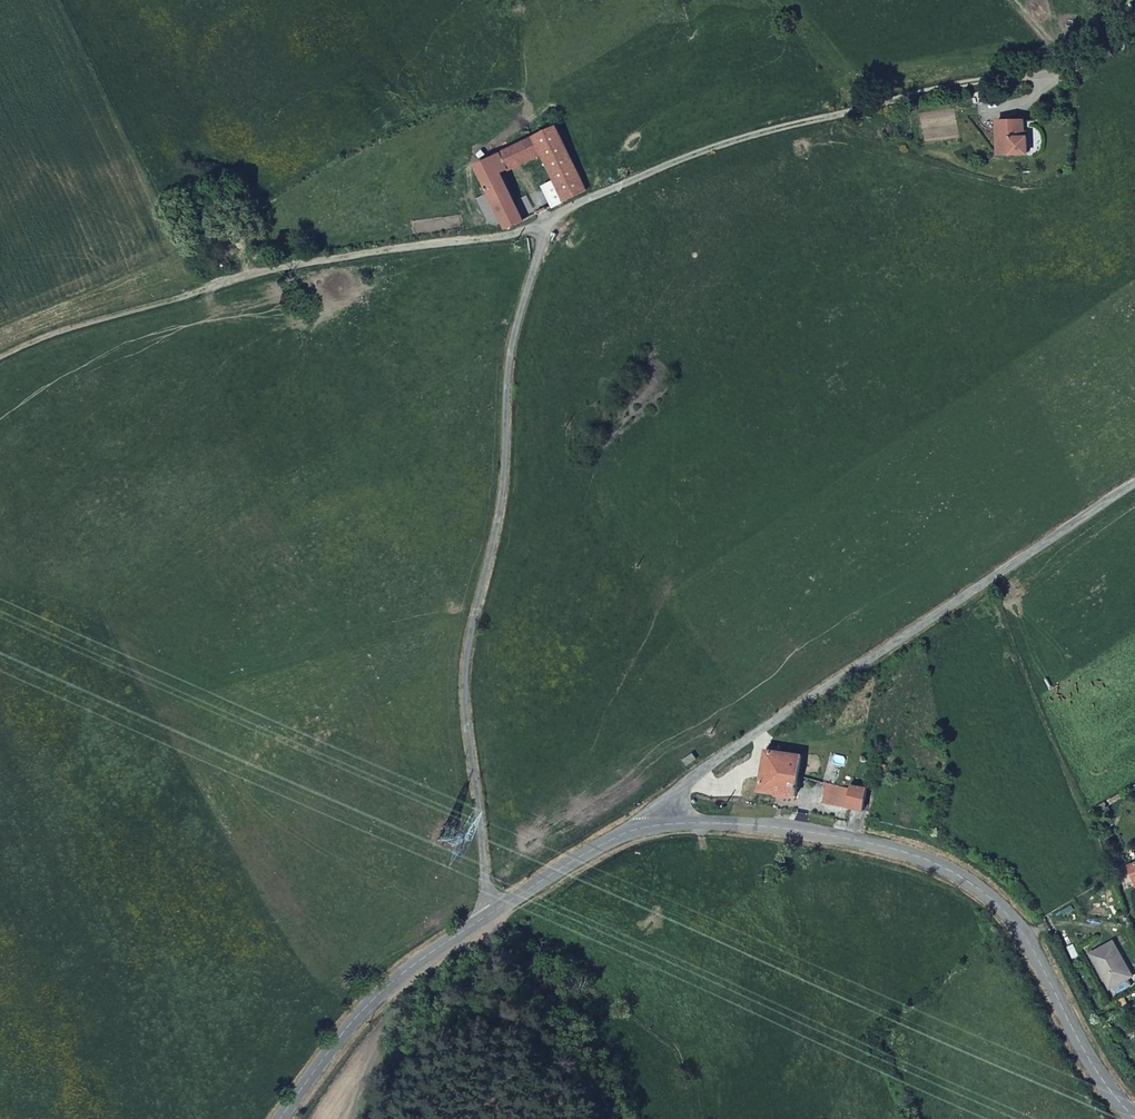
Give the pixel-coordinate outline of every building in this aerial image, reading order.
[(1008,164),(1025,163),(1024,146),(1019,146),(1019,129),(994,130),(994,161),(1008,161),(1008,164)] [(555,210),(585,196),(552,131),(474,171),(483,189),(477,192),(481,200),(487,197),(504,233),(535,219),(530,209),(524,212),(507,176),(543,159),(555,182),(544,187),(555,210)] [(758,800),(791,807),(793,807),(801,764),(778,760),(779,756),(767,754),(758,800)] [(846,817),(863,820),(867,796),(851,792),(849,800),(823,795),(818,816),(845,821),(846,817)] [(1113,939),(1088,953),(1108,989),(1112,987),(1128,978),(1133,976),(1113,939)] [(1128,978),(1112,987),(1116,993),(1132,985),(1128,978)]
